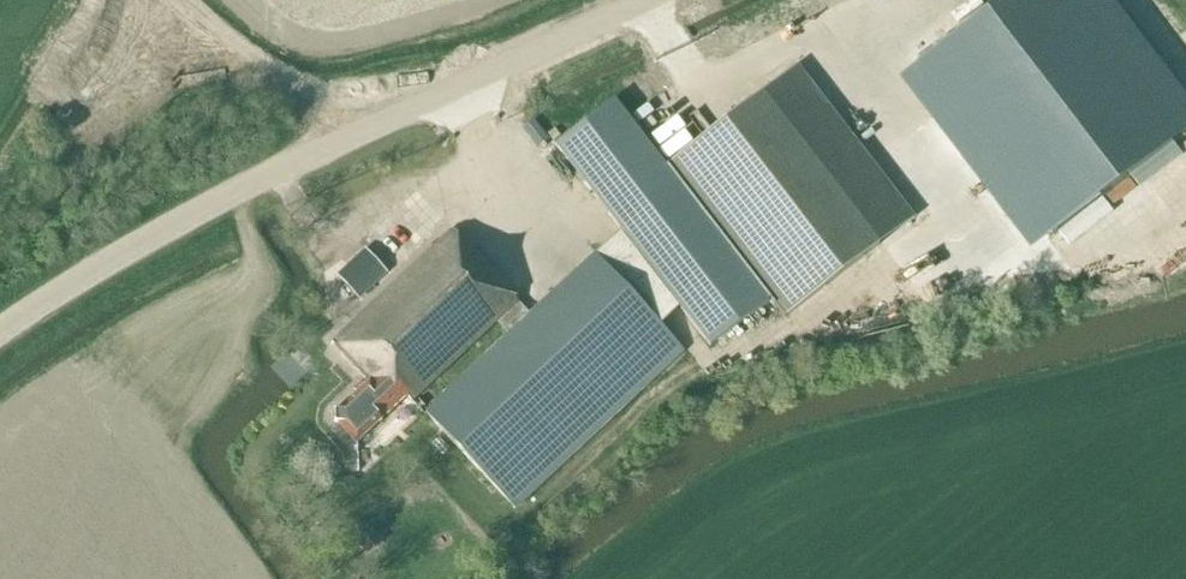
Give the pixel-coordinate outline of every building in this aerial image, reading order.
[(1183,135),(1081,0),(1001,0),(917,64),(1049,237),(1183,135)] [(710,345),(769,300),(783,318),(879,244),(762,93),(666,167),(613,99),(555,144),(710,345)] [(595,255),(553,294),(553,293),(530,315),(450,230),(332,342),(369,380),(333,419),(356,443),(409,394),(414,399),(496,321),(509,334),(425,413),(516,509),(684,350),(595,255)] [(365,252),(337,278),(357,299),(385,273),(365,252)] [(847,273),(805,305),(814,317),(856,285),(847,273)] [(366,555),(382,543),(372,531),(356,542),(366,555)]
